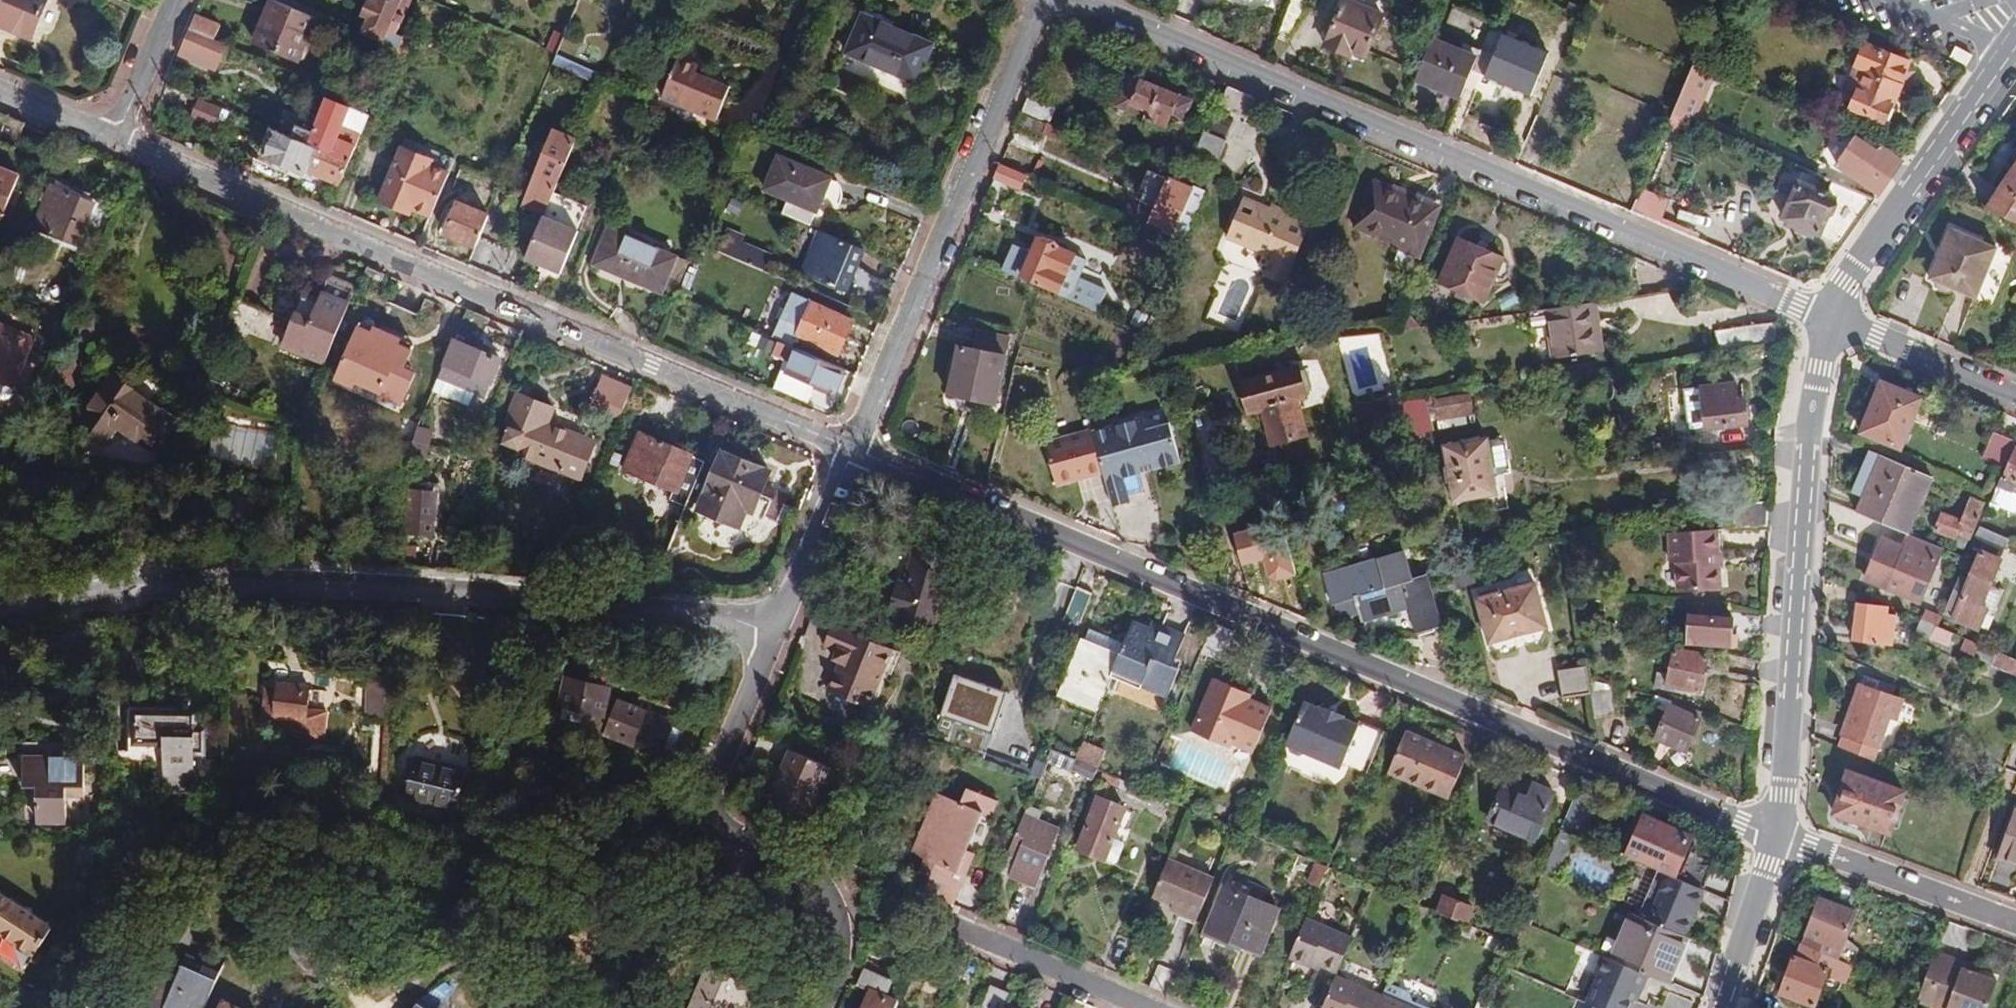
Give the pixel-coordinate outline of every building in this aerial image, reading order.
[(33,39),(49,0),(0,0),(0,26),(33,39)] [(252,44),(297,63),(316,18),(273,0),(270,0),(252,44)] [(374,1),(371,0),(366,0),(360,14),(367,17),(362,31),(381,39),(378,45),(396,52),(402,37),(394,33),(408,0),(375,0),(374,1)] [(1324,45),(1339,51),(1341,46),(1351,50),(1365,57),(1383,16),(1349,0),(1345,0),(1324,45)] [(862,15),(845,54),(915,85),(933,45),(892,28),(895,22),(870,11),(868,17),(862,15)] [(188,29),(213,40),(219,25),(194,15),(188,29)] [(188,29),(182,45),(213,58),(219,43),(188,29)] [(1494,55),(1484,77),(1531,96),(1549,52),(1492,29),(1483,51),(1494,55)] [(1416,79),(1462,99),(1473,72),(1482,51),(1464,43),(1461,51),(1433,40),(1416,79)] [(1865,43),(1854,68),(1865,73),(1850,109),(1885,123),(1910,61),(1865,43)] [(1351,50),(1341,46),(1339,51),(1348,56),(1351,50)] [(1950,60),(1963,66),(1968,56),(1955,50),(1950,60)] [(1473,72),(1484,77),(1494,55),(1483,51),(1482,51),(1473,72)] [(557,55),(553,64),(599,83),(603,75),(557,55)] [(702,79),(694,76),(696,68),(676,60),(660,100),(714,122),(728,89),(712,82),(710,86),(701,83),(702,79)] [(1673,114),(1696,124),(1715,77),(1692,68),(1673,114)] [(1112,105),(1126,111),(1128,105),(1139,79),(1126,74),(1112,105)] [(1177,96),(1139,79),(1128,105),(1145,112),(1143,118),(1165,127),(1167,122),(1184,130),(1189,119),(1195,121),(1203,103),(1178,93),(1177,96)] [(1227,140),(1236,144),(1255,98),(1226,86),(1207,132),(1227,140)] [(1020,113),(1048,125),(1055,108),(1028,97),(1020,113)] [(197,99),(189,117),(215,128),(222,109),(197,99)] [(298,126),(293,139),(349,162),(356,146),(369,116),(348,108),(327,99),(313,133),(298,126)] [(1145,112),(1128,105),(1126,111),(1143,118),(1145,112)] [(21,175),(5,169),(24,123),(0,113),(0,217),(3,219),(5,215),(12,218),(22,192),(15,189),(21,175)] [(1048,125),(1020,113),(1014,129),(1042,141),(1045,134),(1055,138),(1058,129),(1048,125)] [(293,139),(274,131),(263,158),(304,175),(305,173),(338,187),(349,162),(293,139)] [(525,207),(544,215),(576,139),(557,131),(525,207)] [(1218,160),(1227,140),(1207,132),(1199,152),(1218,160)] [(1879,194),(1905,156),(1858,136),(1837,166),(1879,194)] [(456,159),(406,138),(379,201),(400,210),(401,205),(412,209),(431,217),(450,173),(456,159)] [(1164,173),(1170,159),(1153,152),(1146,167),(1151,168),(1164,173)] [(810,227),(831,178),(778,156),(763,190),(788,201),(782,214),(810,227)] [(1020,191),(1026,176),(999,164),(993,179),(1020,191)] [(1985,210),(2015,222),(2015,164),(1985,210)] [(1164,173),(1151,168),(1141,193),(1145,195),(1143,201),(1162,209),(1155,224),(1175,233),(1173,237),(1183,241),(1205,191),(1164,173)] [(1875,199),(1842,186),(1837,197),(1799,180),(1782,218),(1842,245),(1875,199)] [(1418,253),(1419,254),(1438,208),(1374,181),(1354,227),(1401,247),(1418,253)] [(53,186),(36,227),(77,245),(95,203),(53,186)] [(1226,237),(1272,257),(1266,273),(1284,280),(1291,264),(1309,219),(1291,211),(1271,203),(1268,210),(1254,204),(1259,193),(1247,188),(1226,237)] [(1635,209),(1661,219),(1669,198),(1644,188),(1635,209)] [(70,193),(95,203),(90,197),(85,192),(78,192),(70,193)] [(445,234),(476,247),(489,216),(458,203),(445,234)] [(411,214),(412,209),(401,205),(400,210),(411,214)] [(547,267),(560,273),(577,231),(543,217),(525,258),(535,262),(547,267)] [(591,265),(671,299),(687,262),(607,227),(591,265)] [(1997,248),(1950,228),(1928,278),(1933,281),(1936,287),(1945,291),(1951,288),(1976,298),(1997,248)] [(718,253),(764,273),(770,258),(741,245),(744,239),(726,232),(718,253)] [(856,267),(863,251),(819,232),(801,275),(845,293),(853,275),(847,272),(851,265),(856,267)] [(1031,251),(1019,278),(1057,295),(1074,255),(1037,238),(1031,251)] [(1459,238),(1439,282),(1484,302),(1504,258),(1459,238)] [(1011,243),(999,271),(1018,280),(1019,278),(1031,251),(1011,243)] [(1401,247),(1395,262),(1412,268),(1418,253),(1401,247)] [(1056,296),(1070,303),(1080,279),(1088,262),(1074,255),(1057,295),(1056,296)] [(532,268),(545,274),(547,267),(535,262),(532,268)] [(856,267),(851,265),(847,272),(853,275),(856,267)] [(364,266),(355,286),(374,295),(383,274),(364,266)] [(323,362),(355,286),(327,274),(318,296),(302,289),(279,343),(323,362)] [(1070,303),(1096,313),(1106,291),(1080,279),(1070,303)] [(337,376),(355,384),(356,382),(381,392),(378,399),(400,408),(412,380),(401,375),(409,358),(387,348),(389,344),(404,350),(422,309),(392,296),(377,333),(375,337),(357,330),(337,376)] [(235,301),(222,331),(268,350),(281,321),(235,301)] [(1595,301),(1530,311),(1531,317),(1524,325),(1533,329),(1549,327),(1554,358),(1597,352),(1592,323),(1598,322),(1595,301)] [(796,336),(837,355),(853,321),(811,302),(796,336)] [(477,343),(487,318),(465,309),(455,334),(477,343)] [(1152,313),(1147,324),(1159,329),(1164,318),(1152,313)] [(1718,351),(1776,342),(1773,321),(1715,331),(1718,351)] [(35,339),(0,325),(0,380),(15,386),(16,387),(35,339)] [(357,330),(375,337),(377,333),(359,325),(357,330)] [(1353,389),(1394,379),(1381,326),(1340,336),(1353,389)] [(959,346),(948,394),(996,404),(1009,336),(975,329),(971,349),(959,346)] [(452,340),(436,377),(474,392),(486,397),(501,360),(488,355),(478,351),(452,340)] [(409,358),(410,353),(404,350),(389,344),(387,348),(409,358)] [(478,351),(488,355),(491,349),(481,344),(478,351)] [(835,396),(846,372),(794,350),(784,371),(816,385),(815,386),(835,396)] [(1306,395),(1297,366),(1240,383),(1248,411),(1262,407),(1273,444),(1307,433),(1296,397),(1306,395)] [(149,448),(173,417),(113,371),(77,419),(103,438),(115,422),(149,448)] [(337,376),(335,382),(352,389),(355,384),(337,376)] [(599,376),(587,406),(617,419),(629,388),(599,376)] [(474,392),(436,377),(431,390),(468,406),(474,392)] [(4,402),(10,399),(15,386),(0,380),(0,400),(4,402)] [(1735,382),(1701,386),(1705,429),(1746,424),(1744,399),(1737,400),(1735,382)] [(1890,385),(1881,382),(1879,386),(1889,390),(1890,385)] [(1921,398),(1890,385),(1889,390),(1879,386),(1860,433),(1900,449),(1921,398)] [(1472,412),(1469,392),(1434,398),(1437,418),(1472,412)] [(546,424),(552,408),(518,394),(504,428),(508,429),(502,443),(515,448),(514,453),(580,480),(594,444),(575,436),(571,445),(542,434),(546,424)] [(1425,399),(1431,419),(1437,418),(1434,398),(1425,399)] [(1412,437),(1435,431),(1431,419),(1425,399),(1402,403),(1412,437)] [(1474,426),(1472,412),(1437,418),(1439,432),(1474,426)] [(1103,474),(1112,508),(1131,502),(1130,496),(1143,492),(1137,471),(1145,468),(1146,472),(1178,464),(1167,423),(1144,429),(1141,416),(1091,429),(1103,474)] [(232,425),(218,422),(209,459),(224,463),(232,425)] [(571,445),(575,436),(546,424),(542,434),(571,445)] [(394,439),(409,442),(415,428),(397,425),(394,439)] [(415,428),(409,442),(426,446),(429,446),(434,430),(416,426),(415,428)] [(1044,443),(1056,486),(1103,474),(1091,429),(1044,443)] [(261,431),(253,469),(268,473),(276,435),(261,431)] [(635,432),(620,469),(689,498),(704,461),(635,432)] [(2014,442),(1992,434),(1982,459),(2004,468),(2014,442)] [(1488,442),(1487,439),(1445,447),(1448,467),(1442,468),(1445,488),(1451,487),(1454,501),(1497,494),(1493,474),(1504,473),(1507,468),(1503,443),(1499,439),(1488,442)] [(408,454),(425,456),(426,446),(409,442),(408,454)] [(2015,447),(2002,477),(1998,486),(1996,485),(1989,502),(2000,507),(2015,513),(2015,510),(2015,489),(2015,488),(2015,485),(2015,447)] [(1906,533),(1908,534),(1933,476),(1871,450),(1857,483),(1866,487),(1855,512),(1906,533)] [(753,484),(760,467),(723,452),(700,510),(741,526),(748,508),(757,486),(753,484)] [(763,488),(770,471),(760,467),(753,484),(757,486),(763,488)] [(754,511),(763,488),(757,486),(748,508),(754,511)] [(405,490),(402,517),(433,520),(435,492),(405,490)] [(1986,503),(1978,500),(1970,496),(1960,519),(1941,511),(1933,529),(1951,537),(1945,549),(1962,557),(1986,503)] [(223,536),(247,538),(249,504),(225,502),(223,536)] [(2000,507),(1989,502),(1986,510),(1996,514),(2000,507)] [(1282,522),(1234,535),(1242,564),(1264,558),(1268,574),(1277,579),(1296,574),(1282,522)] [(2000,559),(2008,539),(2005,539),(1979,527),(1969,549),(1979,552),(1951,619),(1977,630),(1986,610),(1992,613),(2002,593),(1999,589),(1989,585),(2000,560),(2000,559)] [(1719,590),(1717,529),(1668,531),(1670,564),(1675,564),(1676,592),(1719,590)] [(1942,548),(1908,534),(1906,533),(1901,547),(1880,537),(1863,578),(1920,601),(1942,548)] [(398,568),(414,570),(415,546),(400,545),(398,568)] [(889,612),(935,624),(947,579),(955,581),(960,561),(912,549),(902,586),(896,585),(889,612)] [(1441,625),(1426,575),(1412,580),(1405,554),(1380,561),(1380,560),(1325,576),(1337,619),(1358,612),(1361,621),(1410,607),(1417,632),(1441,625)] [(1473,585),(1464,555),(1447,559),(1456,590),(1473,585)] [(1528,632),(1547,626),(1534,583),(1478,599),(1490,643),(1509,637),(1510,638),(1528,633),(1528,632)] [(1064,616),(1079,623),(1092,593),(1076,587),(1064,616)] [(1888,608),(1857,604),(1853,640),(1891,645),(1895,616),(1887,615),(1888,608)] [(1940,618),(1926,611),(1922,620),(1937,626),(1940,618)] [(1687,643),(1730,646),(1730,638),(1732,619),(1689,615),(1687,643)] [(1922,620),(1920,619),(1915,633),(1930,640),(1946,648),(1953,633),(1937,627),(1937,626),(1922,620)] [(1132,623),(1124,642),(1119,654),(1112,670),(1168,693),(1178,667),(1171,664),(1183,637),(1160,628),(1158,634),(1132,623)] [(825,691),(868,708),(891,650),(831,626),(823,646),(835,651),(832,660),(837,662),(843,665),(840,670),(835,668),(825,691)] [(1119,654),(1124,642),(1088,627),(1084,638),(1119,654)] [(1096,709),(1119,654),(1084,638),(1060,694),(1096,709)] [(1730,646),(1738,647),(1739,638),(1730,638),(1730,646)] [(1979,645),(1965,639),(1960,651),(1965,653),(1974,657),(1979,645)] [(1979,644),(1979,645),(1974,657),(1973,658),(2015,676),(2015,659),(1979,644)] [(1668,675),(1666,685),(1699,692),(1707,654),(1674,648),(1668,675)] [(1589,680),(1586,664),(1556,670),(1562,699),(1591,693),(1590,691),(1589,680)] [(955,672),(940,713),(993,732),(1008,691),(955,672)] [(1655,682),(1666,685),(1668,675),(1657,672),(1655,682)] [(383,679),(365,678),(364,717),(381,719),(383,679)] [(1214,678),(1192,731),(1228,747),(1229,746),(1231,741),(1253,751),(1272,708),(1247,698),(1245,701),(1234,697),(1237,688),(1214,678)] [(569,679),(562,702),(576,706),(576,708),(576,709),(577,710),(577,712),(578,713),(580,714),(581,714),(582,714),(583,714),(584,714),(585,714),(586,713),(587,713),(588,712),(588,711),(589,710),(603,714),(609,696),(610,691),(569,679)] [(321,742),(325,704),(311,702),(312,685),(266,681),(262,725),(288,727),(287,739),(321,743),(321,742)] [(1903,701),(1859,685),(1841,734),(1844,736),(1841,747),(1881,761),(1890,737),(1885,735),(1894,713),(1898,714),(1903,701)] [(1591,693),(1593,718),(1616,716),(1611,687),(1590,691),(1591,693)] [(1234,697),(1245,701),(1247,698),(1249,692),(1237,688),(1234,697)] [(1666,712),(1655,739),(1686,752),(1700,717),(1670,704),(1651,695),(1647,704),(1666,712)] [(676,720),(609,696),(603,714),(601,720),(616,725),(613,732),(664,751),(676,720)] [(1319,709),(1303,702),(1285,745),(1288,746),(1291,752),(1299,755),(1305,753),(1341,768),(1342,766),(1365,776),(1384,732),(1359,721),(1358,725),(1342,718),(1343,716),(1320,707),(1319,709)] [(204,731),(194,731),(194,725),(194,724),(194,723),(194,722),(194,721),(193,721),(193,719),(192,719),(192,718),(191,717),(190,717),(189,716),(188,715),(187,715),(186,715),(135,713),(134,743),(164,744),(163,790),(193,791),(193,753),(203,753),(204,731)] [(1898,714),(1894,713),(1885,735),(1890,737),(1898,714)] [(989,737),(955,725),(947,747),(986,760),(987,757),(982,755),(989,737)] [(1388,772),(1448,797),(1465,757),(1405,732),(1388,772)] [(86,752),(86,742),(25,742),(25,752),(86,752)] [(1074,760),(1096,769),(1103,752),(1082,743),(1074,760)] [(768,801),(807,818),(830,766),(790,749),(768,801)] [(1074,760),(1051,751),(1046,761),(1093,781),(1097,770),(1096,769),(1074,760)] [(86,757),(23,757),(23,823),(71,823),(71,783),(71,773),(86,773),(86,757)] [(414,757),(404,801),(459,813),(469,770),(414,757)] [(1904,792),(1849,772),(1834,814),(1889,833),(1892,828),(1900,831),(1910,800),(1902,797),(1904,792)] [(86,783),(86,773),(71,773),(71,783),(86,783)] [(1162,797),(1127,782),(1123,792),(1158,807),(1162,797)] [(1486,819),(1534,840),(1555,791),(1534,782),(1528,796),(1502,784),(1486,819)] [(916,854),(926,859),(960,873),(963,874),(972,853),(966,850),(981,814),(988,817),(996,800),(966,788),(960,802),(941,794),(916,854)] [(909,851),(916,854),(941,794),(934,791),(909,851)] [(1077,849),(1105,860),(1125,808),(1097,797),(1077,849)] [(1007,876),(1035,888),(1060,828),(1040,820),(1043,811),(1028,805),(1007,857),(1014,860),(1007,876)] [(1999,858),(2015,864),(2015,812),(1999,858)] [(1647,821),(1637,844),(1652,850),(1648,861),(1657,864),(1676,872),(1674,877),(1704,889),(1710,871),(1681,859),(1689,838),(1647,821)] [(1571,835),(1560,830),(1541,875),(1553,880),(1571,835)] [(1113,838),(1105,860),(1114,864),(1117,863),(1124,846),(1122,842),(1113,838)] [(95,855),(82,851),(77,869),(89,873),(95,855)] [(1000,873),(1007,876),(1014,860),(1007,857),(1000,873)] [(922,867),(957,881),(960,873),(926,859),(922,867)] [(1181,914),(1197,920),(1214,879),(1168,859),(1153,897),(1172,905),(1183,909),(1181,914)] [(1319,888),(1328,867),(1316,862),(1307,884),(1319,888)] [(913,888),(948,902),(957,881),(922,867),(913,888)] [(1684,936),(1704,889),(1674,877),(1657,870),(1638,916),(1684,936)] [(1216,934),(1262,953),(1281,909),(1229,887),(1224,885),(1210,918),(1221,923),(1216,933),(1216,934)] [(1428,886),(1420,906),(1469,926),(1476,907),(1428,886)] [(53,928),(0,894),(0,935),(34,956),(53,928)] [(1802,944),(1837,960),(1855,912),(1819,899),(1802,944)] [(1170,910),(1181,914),(1183,909),(1172,905),(1170,910)] [(1648,974),(1669,983),(1689,938),(1684,936),(1638,916),(1629,912),(1610,959),(1648,974)] [(1221,923),(1210,918),(1205,930),(1216,934),(1216,933),(1221,923)] [(1338,972),(1352,937),(1306,918),(1289,958),(1309,966),(1311,961),(1338,972)] [(1499,947),(1502,940),(1466,924),(1462,932),(1499,947)] [(309,968),(320,957),(289,925),(278,936),(309,968)] [(1837,960),(1802,944),(1796,958),(1793,957),(1779,994),(1814,1007),(1825,977),(1845,984),(1851,966),(1837,960)] [(150,1007),(162,1007),(185,954),(173,949),(148,1007),(150,1007)] [(1962,969),(1964,963),(1935,952),(1916,1002),(1934,1007),(1987,1007),(1996,981),(1962,969)] [(221,969),(185,954),(162,1007),(204,1007),(221,969)] [(1602,955),(1594,974),(1598,976),(1586,1003),(1594,1006),(1599,1007),(1629,1007),(1633,1000),(1636,1001),(1648,974),(1610,959),(1602,955)] [(1980,968),(1964,963),(1962,969),(1978,974),(1980,968)] [(745,981),(708,965),(690,1007),(734,1007),(745,981)] [(857,985),(869,990),(861,1007),(896,1007),(899,1001),(888,996),(895,978),(865,966),(857,985)] [(1383,994),(1336,975),(1323,1007),(1377,1007),(1383,994)] [(420,1005),(425,1007),(436,1007),(449,981),(443,977),(413,1000),(420,1005)] [(1825,977),(1814,1007),(1816,1007),(1824,1007),(1834,981),(1825,977)] [(1377,1007),(1428,1007),(1411,1001),(1407,993),(1387,985),(1383,994),(1377,1007)] [(1010,995),(989,986),(980,1007),(1005,1007),(1010,995)] [(224,1000),(220,1007),(241,1007),(224,1000)]
